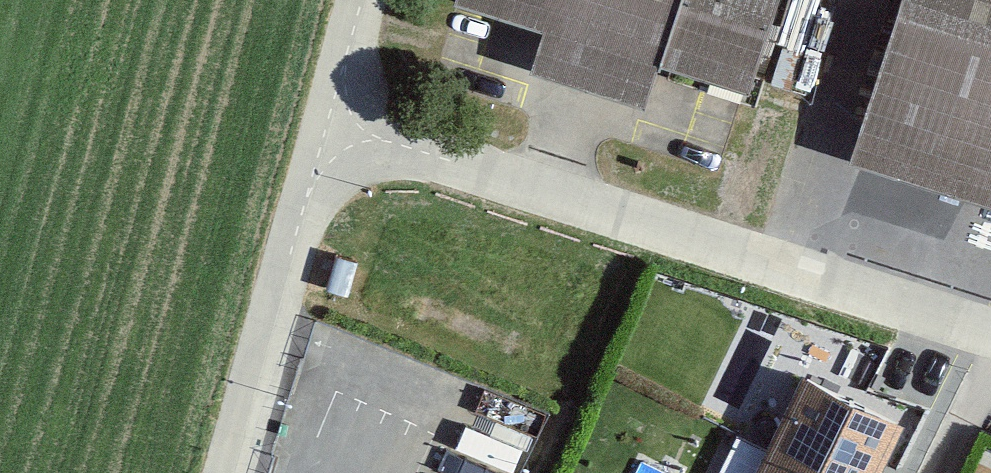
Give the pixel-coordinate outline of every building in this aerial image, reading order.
[(455,3),(546,32),(531,77),(641,113),(655,67),(745,96),(777,0),(456,0),(455,3)] [(851,160),(990,205),(990,0),(902,0),(851,160)] [(802,379),(760,472),(883,472),(904,426),(802,379)]
